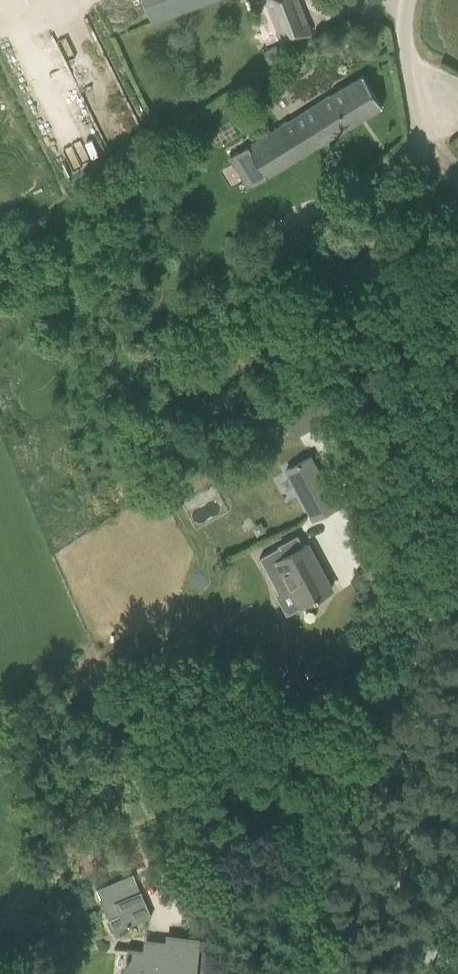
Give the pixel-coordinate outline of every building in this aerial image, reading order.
[(149,24),(213,0),(140,0),(149,24)] [(282,44),(283,44),(311,33),(298,0),(265,0),(282,44)] [(299,116),(229,158),(238,174),(248,189),(364,117),(382,107),(362,76),(335,92),(299,116)] [(310,457),(287,469),(313,519),(336,507),(310,457)] [(279,543),(257,554),(279,593),(288,588),(294,585),(305,604),(313,599),(331,590),(306,544),(293,551),(288,553),(285,555),(279,543)] [(105,920),(110,933),(150,916),(139,891),(136,883),(118,890),(115,882),(95,889),(108,919),(105,920)] [(190,939),(165,936),(164,941),(143,938),(142,949),(126,947),(122,973),(194,973),(198,940),(190,939)]
